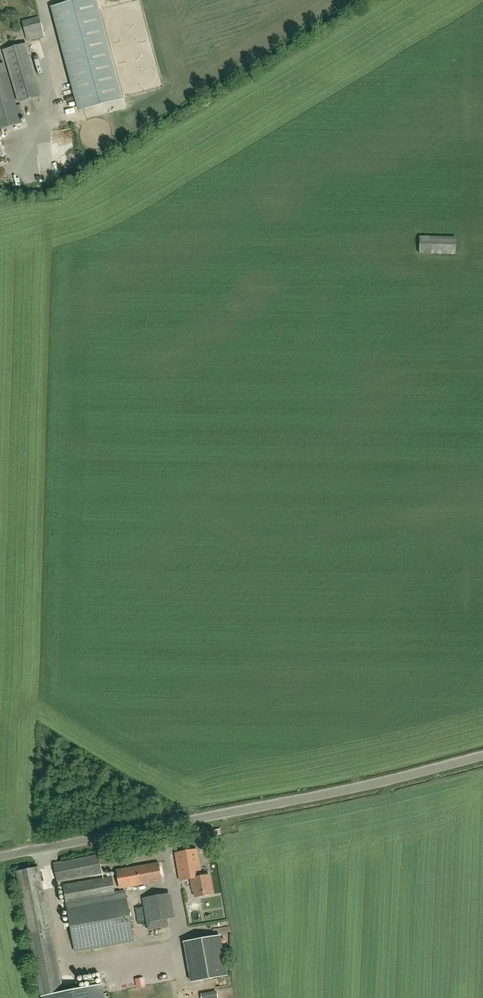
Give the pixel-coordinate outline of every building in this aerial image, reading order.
[(53,9),(80,109),(121,98),(94,0),(86,0),(53,9)] [(28,41),(45,37),(39,17),(22,21),(28,41)] [(42,95),(26,44),(3,51),(18,102),(42,95)] [(21,123),(3,64),(0,65),(0,129),(21,123)] [(455,254),(456,238),(420,237),(419,253),(455,254)] [(134,859),(132,849),(54,864),(58,883),(102,874),(100,865),(134,859)] [(196,897),(212,895),(209,876),(201,877),(197,850),(176,853),(181,882),(191,880),(193,890),(195,890),(196,897)] [(120,889),(162,881),(159,863),(117,870),(120,889)] [(74,987),(75,990),(63,992),(62,986),(58,964),(38,868),(17,872),(16,872),(41,997),(42,997),(104,997),(103,992),(102,984),(80,989),(79,989),(79,986),(74,987)] [(112,877),(63,885),(75,952),(134,940),(126,893),(115,895),(112,877)] [(169,927),(163,895),(142,898),(148,931),(169,927)] [(184,942),(191,982),(227,976),(220,936),(184,942)]
